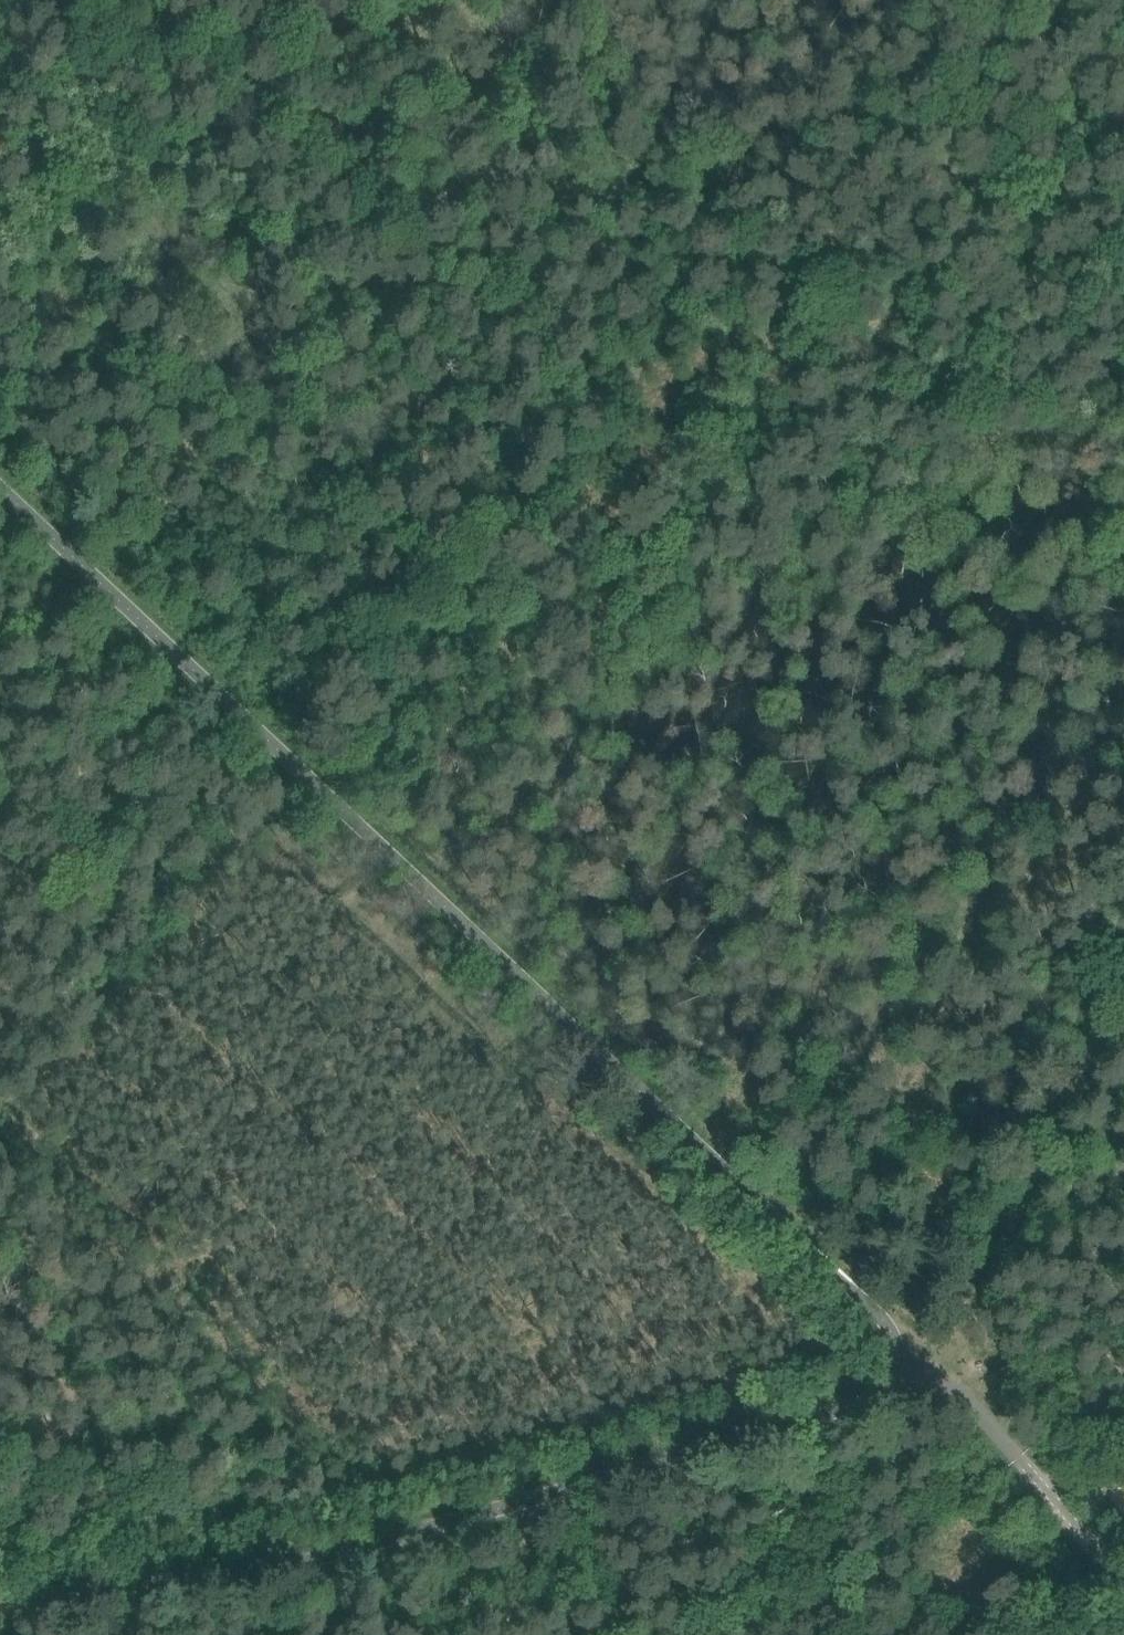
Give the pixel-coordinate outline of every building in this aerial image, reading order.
[(1109,1495),(1123,1510),(1123,1482),(1123,1481),(1109,1495)]
